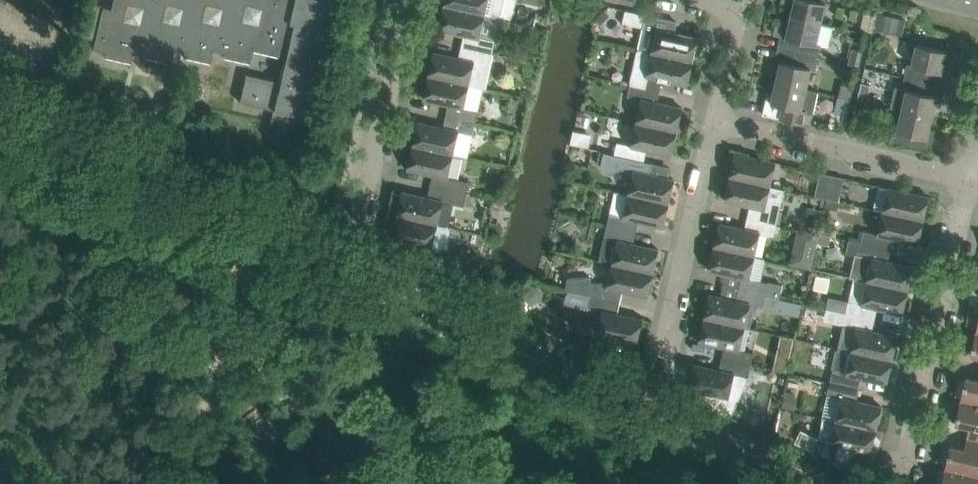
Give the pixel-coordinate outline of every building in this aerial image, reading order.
[(145,52),(144,56),(170,62),(173,50),(184,52),(183,56),(210,62),(213,50),(224,53),(223,57),(249,63),(252,50),(285,57),(279,81),(246,73),(239,102),(273,109),(270,121),(301,128),(329,0),(112,0),(110,8),(89,3),(81,37),(94,40),(92,49),(105,52),(104,56),(130,62),(133,50),(145,52)] [(445,5),(485,14),(499,17),(503,0),(446,0),(445,5)] [(788,3),(794,5),(791,16),(821,23),(826,0),(788,0),(788,3)] [(462,45),(491,52),(494,40),(484,38),(480,37),(485,14),(445,5),(439,28),(464,34),(462,45)] [(676,20),(646,14),(626,10),(624,21),(643,26),(638,49),(652,52),(692,61),(698,38),(673,32),(676,20)] [(880,12),(876,29),(904,35),(908,18),(880,12)] [(860,30),(866,32),(872,33),(876,17),(864,14),(860,30)] [(780,36),(778,47),(819,57),(821,44),(829,46),(834,26),(821,23),(791,16),(789,27),(783,26),(780,36)] [(904,76),(945,85),(950,64),(944,62),(946,50),(945,50),(917,44),(912,64),(907,63),(904,76)] [(434,51),(429,75),(469,84),(483,87),(491,52),(462,45),(459,57),(434,51)] [(778,47),(773,69),(779,70),(776,82),(809,89),(814,68),(816,69),(819,57),(778,47)] [(692,61),(652,52),(638,49),(633,71),(630,84),(660,90),(662,79),(687,84),(692,61)] [(858,66),(862,52),(851,49),(848,63),(858,66)] [(449,104),(446,115),(476,122),(478,110),(468,108),(464,107),(469,84),(429,75),(424,98),(449,104)] [(890,107),(902,110),(932,117),(934,105),(940,107),(945,85),(904,76),(901,89),(895,87),(890,107)] [(768,91),(763,114),(804,123),(806,110),(813,112),(818,91),(809,89),(776,82),(774,93),(768,91)] [(871,85),(861,83),(859,90),(857,99),(866,101),(866,102),(867,102),(871,85)] [(642,99),(636,122),(677,131),(682,107),(657,102),(660,90),(630,84),(629,89),(628,96),(642,99)] [(841,85),(838,97),(851,100),(853,87),(841,85)] [(828,111),(832,93),(822,90),(818,109),(828,111)] [(838,97),(835,112),(847,115),(851,100),(838,97)] [(892,129),(889,142),(930,152),(935,129),(929,128),(932,117),(902,110),(897,130),(892,129)] [(413,145),(453,154),(468,157),(476,122),(446,115),(443,127),(418,121),(413,145)] [(671,154),(677,131),(636,122),(631,145),(627,144),(617,141),(614,154),(624,156),(644,160),(647,149),(671,154)] [(855,124),(853,131),(862,133),(863,126),(855,124)] [(469,181),(448,176),(453,154),(413,145),(408,168),(441,175),(438,187),(467,193),(469,181)] [(644,160),(614,154),(604,151),(601,162),(607,171),(614,173),(623,168),(628,169),(632,176),(628,194),(669,202),(674,179),(649,173),(652,162),(644,160)] [(735,153),(730,176),(770,185),(775,162),(752,156),(735,153)] [(832,174),(820,172),(814,195),(827,198),(832,174)] [(844,177),(832,174),(827,198),(839,201),(844,177)] [(777,223),(779,212),(782,201),(767,198),(770,185),(730,176),(725,200),(750,205),(747,217),(777,223)] [(403,191),(397,214),(438,224),(443,201),(464,205),(467,193),(438,187),(431,185),(428,197),(403,191)] [(888,187),(883,211),(923,220),(929,196),(888,187)] [(614,191),(607,225),(616,227),(619,216),(639,220),(663,226),(669,202),(628,194),(614,191)] [(807,207),(803,223),(820,227),(823,210),(807,207)] [(883,211),(878,234),(898,238),(918,243),(923,220),(883,211)] [(391,226),(390,233),(392,236),(392,238),(417,243),(412,261),(436,273),(437,273),(438,267),(440,267),(444,265),(445,258),(443,255),(441,254),(442,248),(447,245),(449,241),(450,237),(451,233),(451,229),(449,226),(438,224),(397,214),(395,225),(391,226)] [(720,223),(714,246),(754,255),(760,232),(774,235),(777,223),(747,217),(745,228),(720,223)] [(607,225),(599,260),(613,263),(653,272),(658,249),(633,243),(636,232),(616,227),(607,225)] [(797,228),(789,263),(811,268),(819,233),(797,228)] [(865,231),(862,242),(871,244),(872,245),(875,233),(874,233),(865,231)] [(821,233),(819,243),(830,246),(832,236),(821,233)] [(872,245),(871,244),(862,242),(861,242),(849,239),(846,252),(855,254),(850,277),(853,277),(907,290),(913,266),(887,260),(886,260),(887,258),(889,249),(872,245)] [(749,279),(754,255),(714,246),(709,269),(740,276),(737,288),(782,298),(785,285),(770,282),(770,283),(749,279)] [(568,278),(565,289),(567,289),(591,295),(600,297),(601,296),(621,300),(622,294),(617,293),(618,289),(648,296),(648,293),(652,292),(653,286),(650,284),(653,272),(613,263),(608,285),(605,285),(605,282),(592,282),(592,277),(568,278)] [(846,312),(845,312),(855,315),(875,319),(877,307),(902,313),(907,290),(853,277),(848,301),(846,312)] [(525,293),(525,295),(525,296),(526,298),(526,300),(527,301),(529,302),(530,303),(532,304),(534,304),(535,304),(537,303),(539,303),(540,302),(541,301),(542,299),(543,298),(543,296),(543,294),(543,293),(542,291),(542,290),(540,288),(539,287),(538,286),(536,286),(534,286),(533,286),(531,286),(529,287),(528,288),(527,289),(526,291),(525,293)] [(710,294),(704,317),(745,326),(750,304),(766,308),(768,297),(781,300),(782,298),(737,288),(734,299),(710,294)] [(598,309),(600,297),(591,295),(588,307),(598,309)] [(826,308),(823,320),(843,324),(853,326),(855,315),(845,312),(846,312),(826,308)] [(609,336),(606,349),(629,360),(633,342),(637,343),(642,319),(602,309),(597,333),(609,336)] [(728,347),(726,358),(751,364),(753,353),(739,350),(745,326),(704,317),(699,341),(728,347)] [(857,327),(852,350),(892,360),(897,336),(887,334),(872,330),(857,327)] [(892,360),(852,350),(838,347),(836,347),(828,382),(859,389),(862,377),(886,383),(892,360)] [(694,364),(689,388),(701,390),(698,401),(698,402),(730,417),(750,375),(749,375),(751,364),(726,358),(722,358),(719,369),(694,364)] [(775,363),(773,370),(787,373),(789,366),(775,363)] [(966,377),(965,379),(959,380),(955,395),(961,398),(960,400),(977,404),(977,380),(966,377)] [(859,389),(828,382),(820,417),(823,417),(876,429),(881,406),(856,400),(859,389)] [(785,395),(782,407),(793,410),(795,397),(785,395)] [(955,423),(969,426),(970,426),(967,437),(971,438),(977,440),(977,404),(960,400),(959,404),(956,403),(953,405),(950,417),(952,420),(956,421),(955,423)] [(823,417),(818,439),(826,443),(821,453),(822,454),(851,468),(852,466),(855,452),(855,449),(871,453),(871,451),(878,449),(880,439),(875,434),(876,429),(823,417)] [(940,461),(942,464),(946,465),(945,468),(977,476),(977,440),(971,438),(968,438),(967,437),(967,438),(964,449),(950,446),(950,447),(946,446),(943,448),(940,461)] [(817,439),(812,449),(814,450),(821,453),(826,443),(818,439),(817,439)] [(945,468),(944,470),(938,471),(935,483),(977,483),(977,476),(945,468)]
